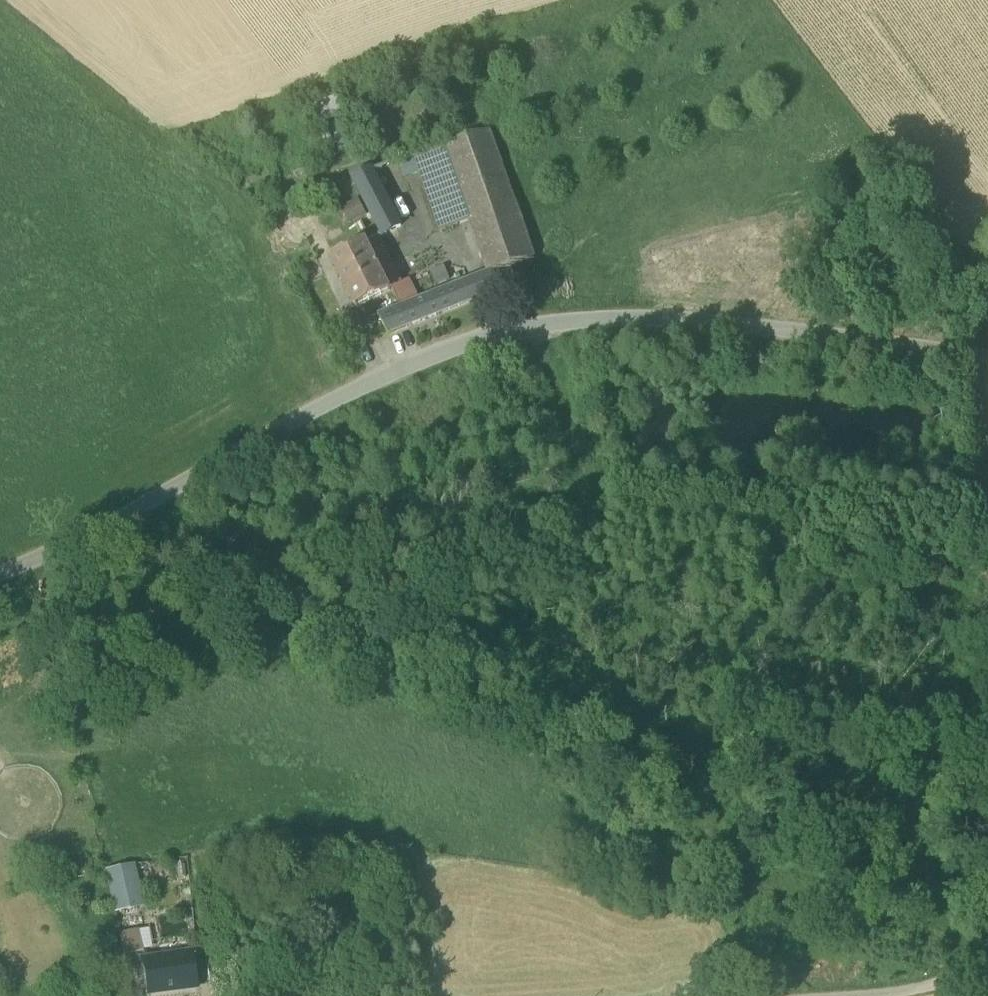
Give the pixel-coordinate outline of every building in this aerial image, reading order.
[(470,222),(489,275),(490,274),(534,258),(527,240),(489,132),(444,147),(397,163),(403,180),(419,174),(439,233),(470,222)] [(382,237),(383,237),(402,228),(373,172),(352,179),(382,237)] [(368,217),(359,200),(341,209),(349,226),(368,217)] [(392,291),(401,309),(418,303),(408,281),(401,285),(378,238),(366,244),(390,292),(392,291)] [(331,260),(356,309),(390,292),(366,244),(366,243),(331,260)] [(445,267),(430,272),(436,288),(450,282),(445,267)] [(379,318),(388,334),(474,301),(497,292),(490,275),(468,283),(418,303),(401,309),(379,318)] [(105,872),(115,915),(144,909),(134,866),(105,872)] [(123,929),(126,951),(140,950),(136,931),(135,928),(123,929)] [(149,928),(136,931),(140,950),(153,948),(149,928)] [(142,959),(148,995),(195,987),(189,951),(142,959)]
